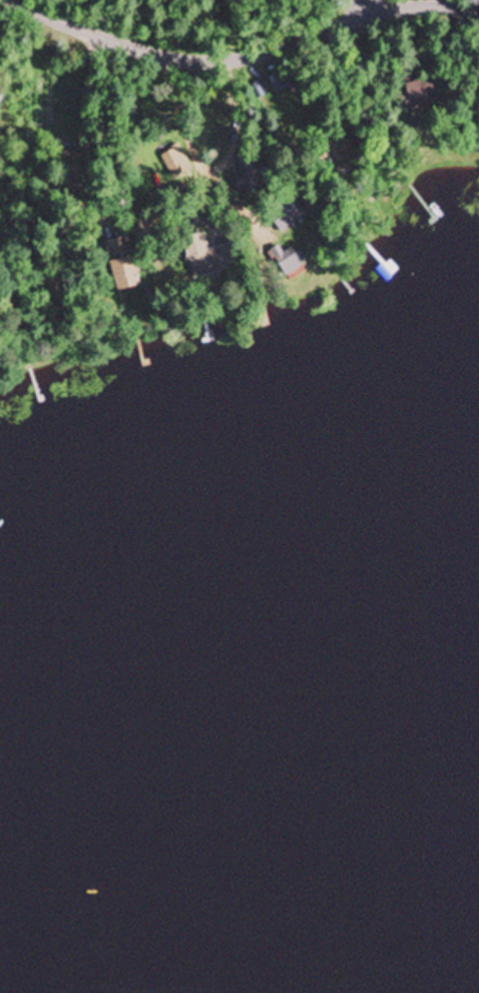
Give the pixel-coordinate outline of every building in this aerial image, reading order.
[(275,95),(286,90),(280,74),(268,79),(275,95)] [(399,95),(399,111),(433,112),(434,81),(406,80),(406,95),(399,95)] [(159,159),(173,178),(191,166),(176,146),(159,159)] [(230,161),(244,196),(263,188),(248,153),(230,161)] [(268,212),(281,233),(309,215),(296,195),(268,212)] [(208,251),(205,233),(184,237),(193,281),(225,274),(219,248),(208,251)] [(129,235),(105,241),(117,292),(142,286),(129,235)] [(282,254),(279,247),(271,251),(283,275),(306,264),(297,246),(282,254)]
